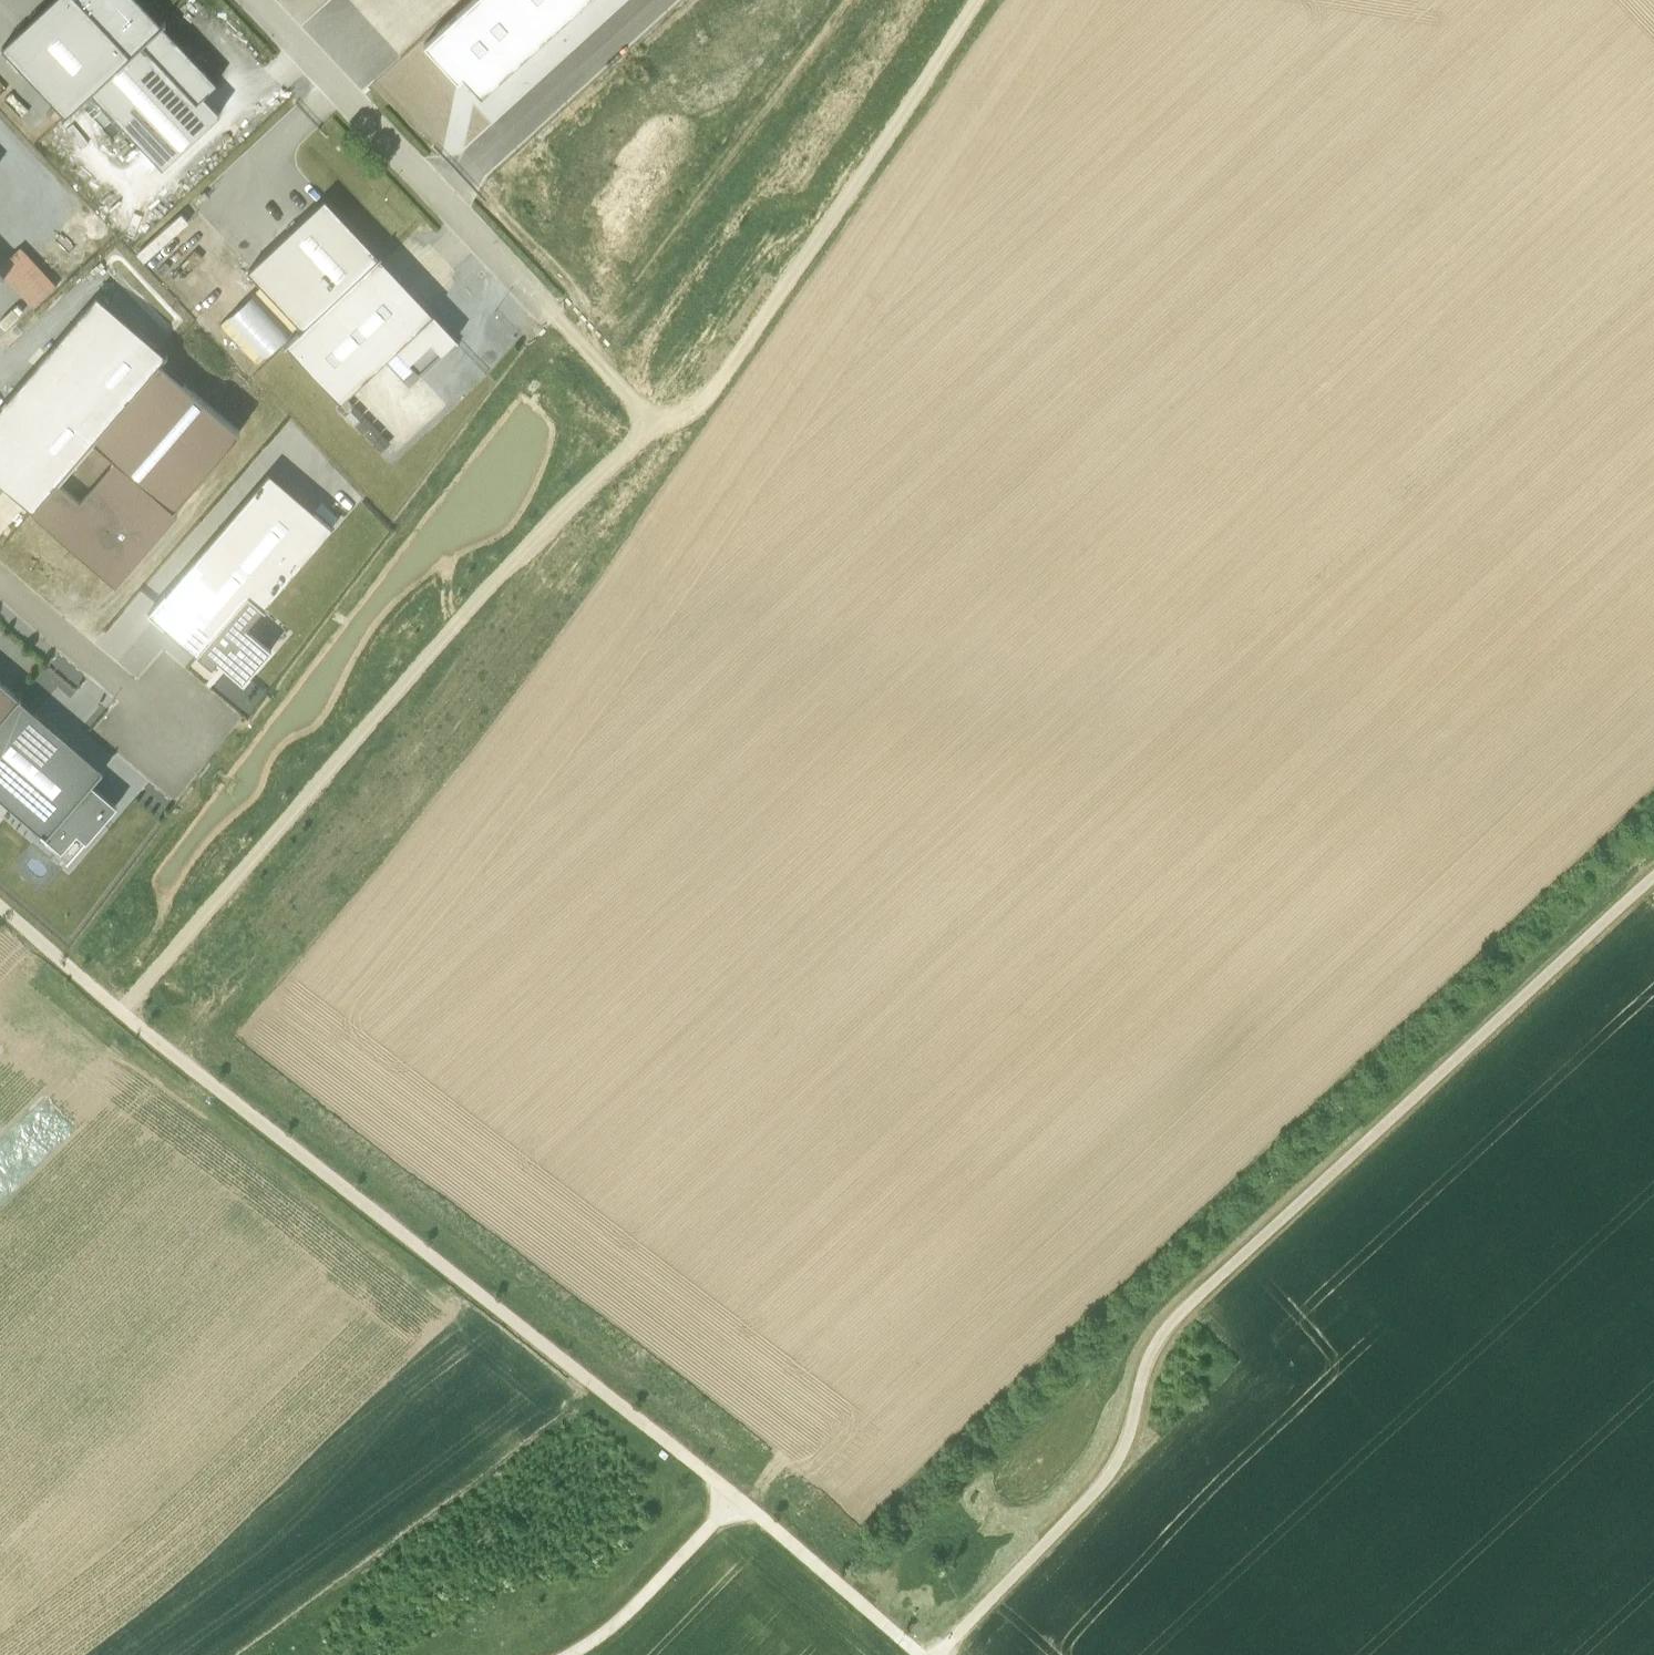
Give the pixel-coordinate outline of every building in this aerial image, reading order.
[(162,23),(140,0),(50,0),(1,46),(64,114),(162,23)] [(423,42),(456,79),(462,74),(480,95),(583,0),(469,0),(423,42)] [(216,81),(162,23),(91,89),(91,90),(162,165),(220,111),(204,93),(216,81)] [(303,326),(381,253),(380,252),(378,254),(324,196),(248,268),(303,326)] [(61,281),(23,242),(0,264),(38,303),(61,281)] [(417,373),(454,338),(432,314),(433,312),(380,255),(381,254),(381,253),(287,342),(340,398),(384,357),(403,377),(413,368),(417,373)] [(31,509),(115,581),(178,508),(175,506),(241,430),(160,361),(31,509)] [(331,524),(269,471),(165,591),(147,611),(211,666),(217,661),(242,681),(271,647),(246,625),(331,524)] [(19,696),(0,680),(0,719),(19,696)] [(19,696),(0,719),(0,797),(71,858),(102,821),(77,800),(103,769),(19,696)]
